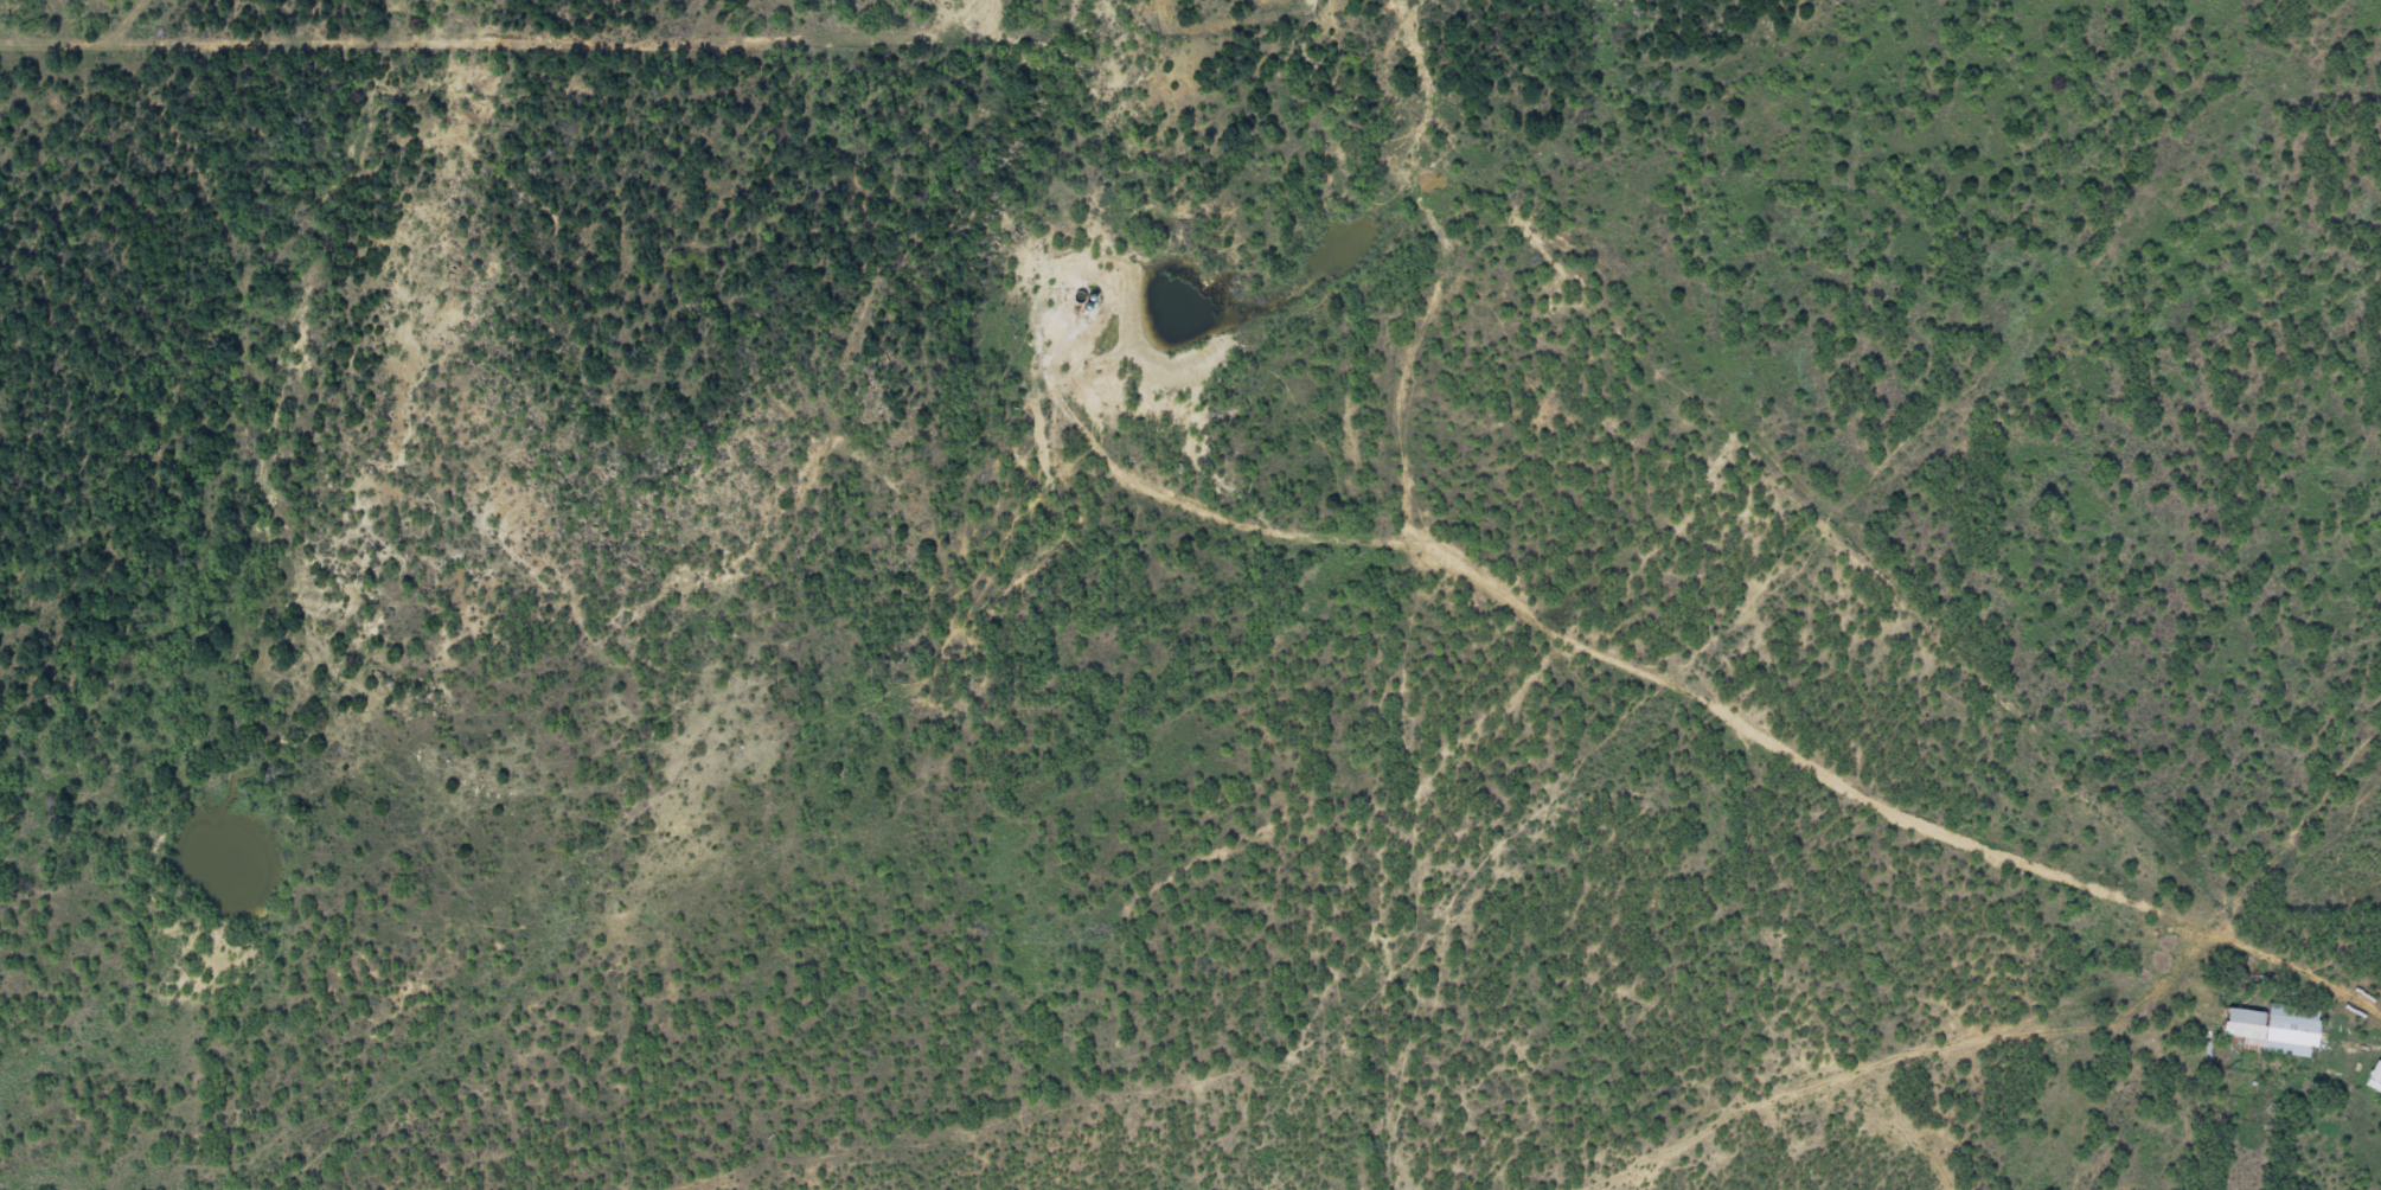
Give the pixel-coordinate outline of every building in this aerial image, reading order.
[(2322,1010),(2271,1004),(2270,1014),(2228,1008),(2224,1037),(2264,1042),(2263,1052),(2310,1058),(2311,1048),(2317,1049),(2322,1010)] [(2378,1060),(2365,1086),(2380,1093),(2380,1062),(2378,1060)]
